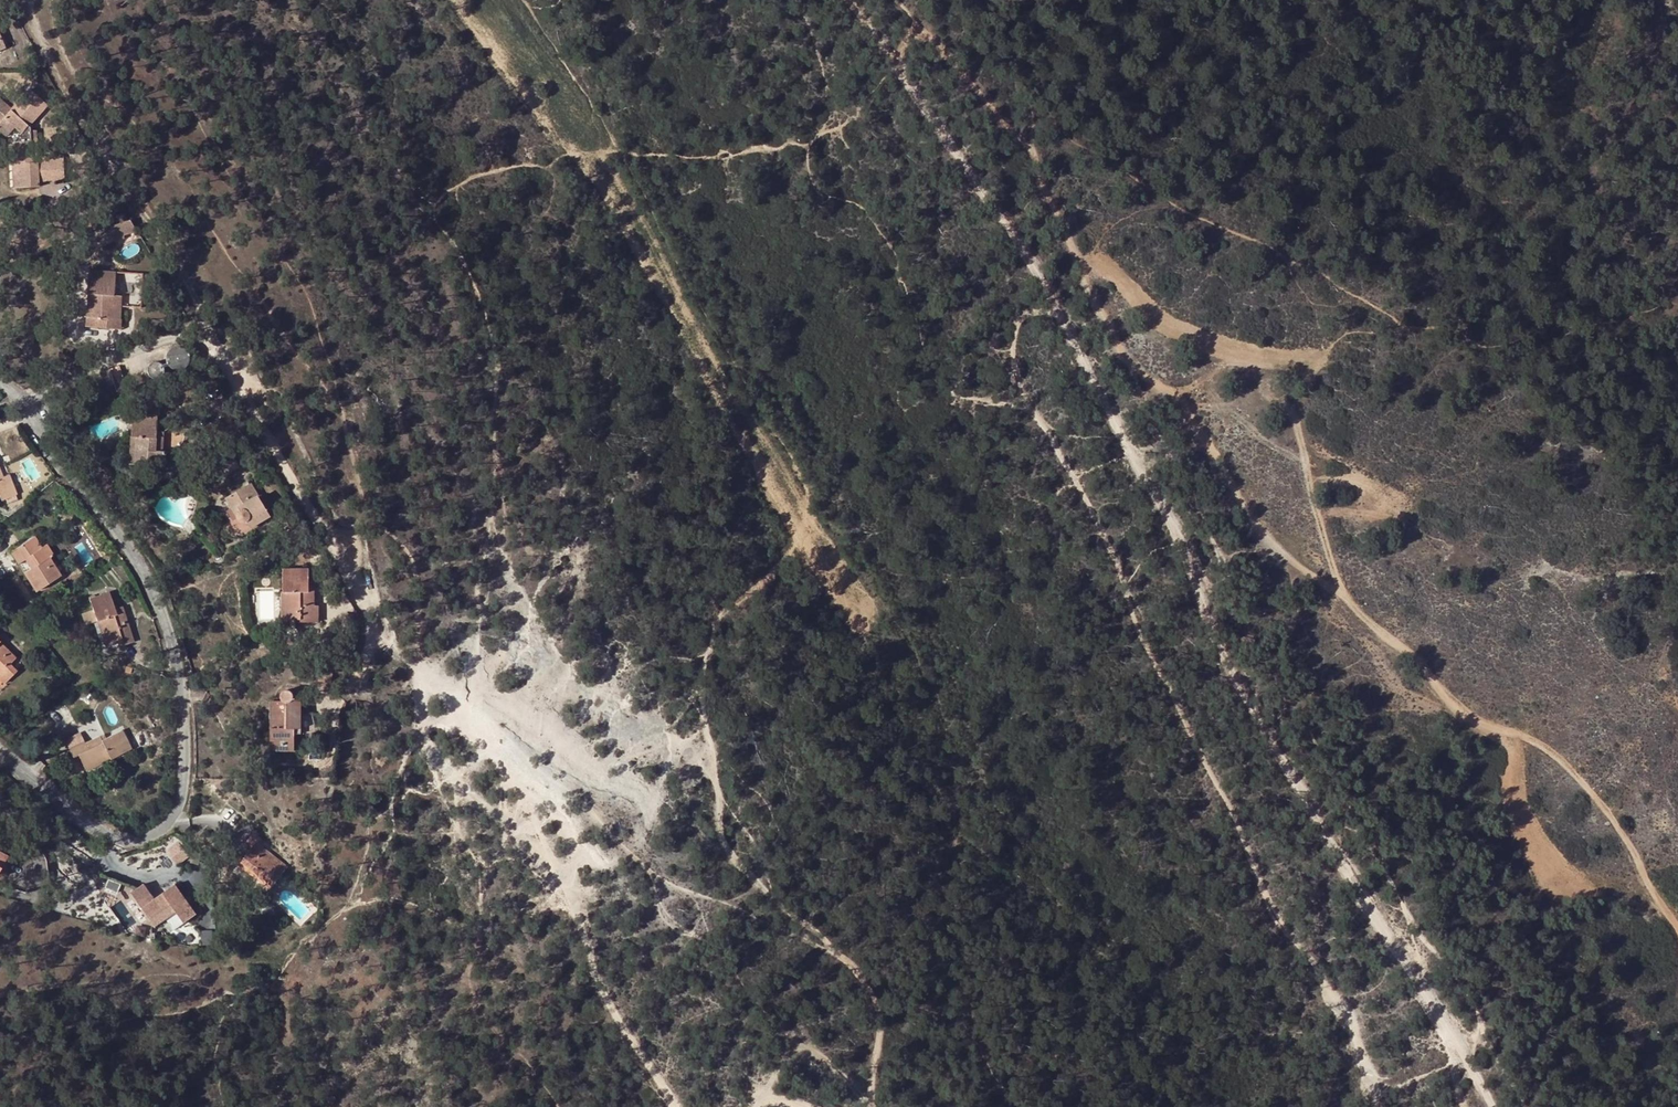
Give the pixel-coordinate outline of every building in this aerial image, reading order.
[(15,128),(22,120),(29,126),(48,105),(32,90),(11,111),(0,101),(0,132),(5,138),(15,128)] [(22,120),(15,128),(21,134),(12,144),(31,142),(29,128),(29,126),(22,120)] [(31,142),(12,144),(14,163),(12,163),(14,188),(38,187),(38,183),(64,181),(62,154),(37,156),(35,128),(29,128),(31,142)] [(141,236),(132,219),(111,227),(113,231),(116,240),(124,237),(124,236),(135,232),(137,238),(141,236)] [(113,231),(96,237),(99,246),(116,240),(113,231)] [(117,272),(89,269),(87,292),(90,293),(98,293),(97,298),(94,298),(92,317),(88,316),(87,326),(113,328),(114,319),(119,319),(122,296),(114,295),(117,272)] [(98,293),(90,293),(88,316),(92,317),(94,298),(97,298),(98,293)] [(191,359),(191,357),(191,355),(190,352),(189,351),(188,349),(186,347),(184,346),(182,345),(180,345),(177,345),(175,345),(173,346),(171,347),(169,349),(168,351),(167,354),(166,357),(167,360),(167,362),(168,364),(169,365),(171,367),(173,368),(176,369),(178,369),(180,369),(183,369),(185,367),(187,366),(188,366),(189,363),(190,361),(191,359)] [(165,371),(165,369),(165,367),(164,364),(162,362),(160,361),(157,360),(156,360),(154,361),(152,362),(151,363),(150,363),(149,365),(148,366),(148,368),(148,370),(148,371),(149,374),(150,375),(152,377),(155,378),(158,378),(161,377),(162,376),(163,375),(164,373),(165,371)] [(119,367),(110,370),(117,392),(127,389),(119,367)] [(164,469),(166,440),(163,439),(160,439),(161,416),(158,416),(159,400),(140,399),(138,415),(132,414),(131,438),(135,438),(134,459),(148,459),(148,466),(147,469),(164,469)] [(143,466),(148,466),(148,459),(134,459),(135,438),(131,438),(129,465),(132,465),(143,466)] [(143,466),(132,465),(131,478),(142,478),(143,466)] [(17,499),(8,475),(7,475),(0,478),(0,500),(0,501),(4,500),(6,504),(17,499)] [(258,529),(273,520),(263,504),(258,496),(250,483),(225,498),(232,508),(225,512),(229,519),(226,521),(225,522),(224,524),(223,528),(224,530),(224,533),(227,536),(229,538),(231,539),(233,540),(236,540),(239,539),(243,537),(258,529)] [(258,496),(263,504),(266,502),(261,494),(258,496)] [(293,527),(305,522),(300,514),(289,520),(293,527)] [(190,519),(188,517),(181,524),(182,525),(190,535),(199,527),(190,519)] [(11,553),(18,564),(24,560),(35,578),(29,581),(36,591),(60,576),(49,559),(53,556),(45,544),(41,547),(35,537),(11,553)] [(24,560),(18,564),(29,581),(35,578),(24,560)] [(300,622),(317,622),(317,605),(314,605),(309,605),(309,592),(304,592),(304,587),(309,587),(309,568),(283,568),(283,591),(288,592),(288,612),(293,613),(293,619),(300,619),(300,622)] [(309,605),(314,605),(314,586),(309,587),(304,587),(304,592),(309,592),(309,605)] [(283,591),(281,591),(281,619),(293,619),(293,613),(288,612),(288,592),(283,591)] [(92,610),(81,614),(85,626),(96,622),(101,620),(108,640),(121,636),(122,642),(124,646),(134,642),(128,624),(124,625),(120,613),(116,614),(115,609),(109,593),(89,600),(92,610)] [(122,607),(115,609),(116,614),(120,613),(124,625),(128,624),(122,607)] [(101,620),(96,622),(105,648),(122,642),(121,636),(108,640),(101,620)] [(4,683),(15,672),(9,665),(14,659),(0,644),(0,679),(4,683)] [(330,682),(332,673),(319,671),(318,680),(330,682)] [(270,751),(294,751),(294,734),(293,728),(297,728),(297,715),(300,715),(300,697),(293,697),(293,696),(293,693),(292,691),(291,690),(287,689),(285,689),(283,690),(282,690),(281,692),(280,694),(280,697),(280,698),(281,700),(284,702),(285,702),(287,702),(287,705),(274,705),(275,727),(270,727),(270,751)] [(271,701),(270,727),(275,727),(274,705),(287,705),(287,702),(285,702),(284,702),(281,700),(271,701)] [(64,740),(72,758),(77,755),(84,752),(90,765),(107,756),(109,760),(131,750),(122,731),(106,738),(102,741),(100,737),(84,744),(83,741),(79,733),(64,740)] [(83,741),(84,744),(100,737),(102,741),(106,738),(103,732),(83,741)] [(84,752),(77,755),(85,772),(109,760),(107,756),(90,765),(84,752)] [(253,832),(243,844),(249,849),(237,864),(270,889),(287,867),(259,845),(255,842),(259,837),(253,832)] [(6,857),(0,868),(0,881),(12,860),(6,857)] [(140,909),(149,922),(170,907),(174,913),(182,924),(196,915),(174,885),(140,909)] [(295,891),(305,900),(310,894),(301,885),(295,891)] [(310,894),(305,900),(308,903),(313,897),(310,894)] [(170,907),(149,922),(153,928),(174,913),(170,907)]
